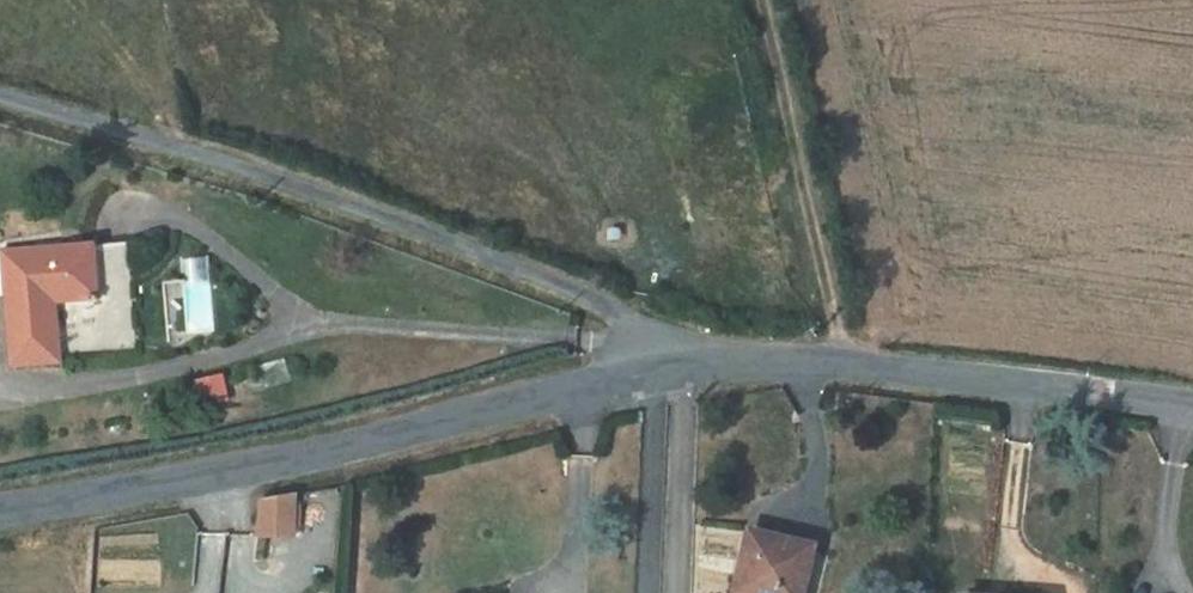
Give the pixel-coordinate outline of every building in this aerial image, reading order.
[(127,267),(121,221),(27,234),(34,280),(7,283),(16,348),(65,341),(56,277),(127,267)] [(1,237),(7,283),(34,280),(27,234),(1,237)] [(209,335),(210,281),(173,281),(173,334),(209,335)] [(325,462),(293,468),(289,504),(325,505),(325,494),(325,473),(325,462)] [(776,516),(757,574),(810,592),(831,536),(776,516)] [(983,584),(983,592),(1059,592),(1059,589),(983,584)]
